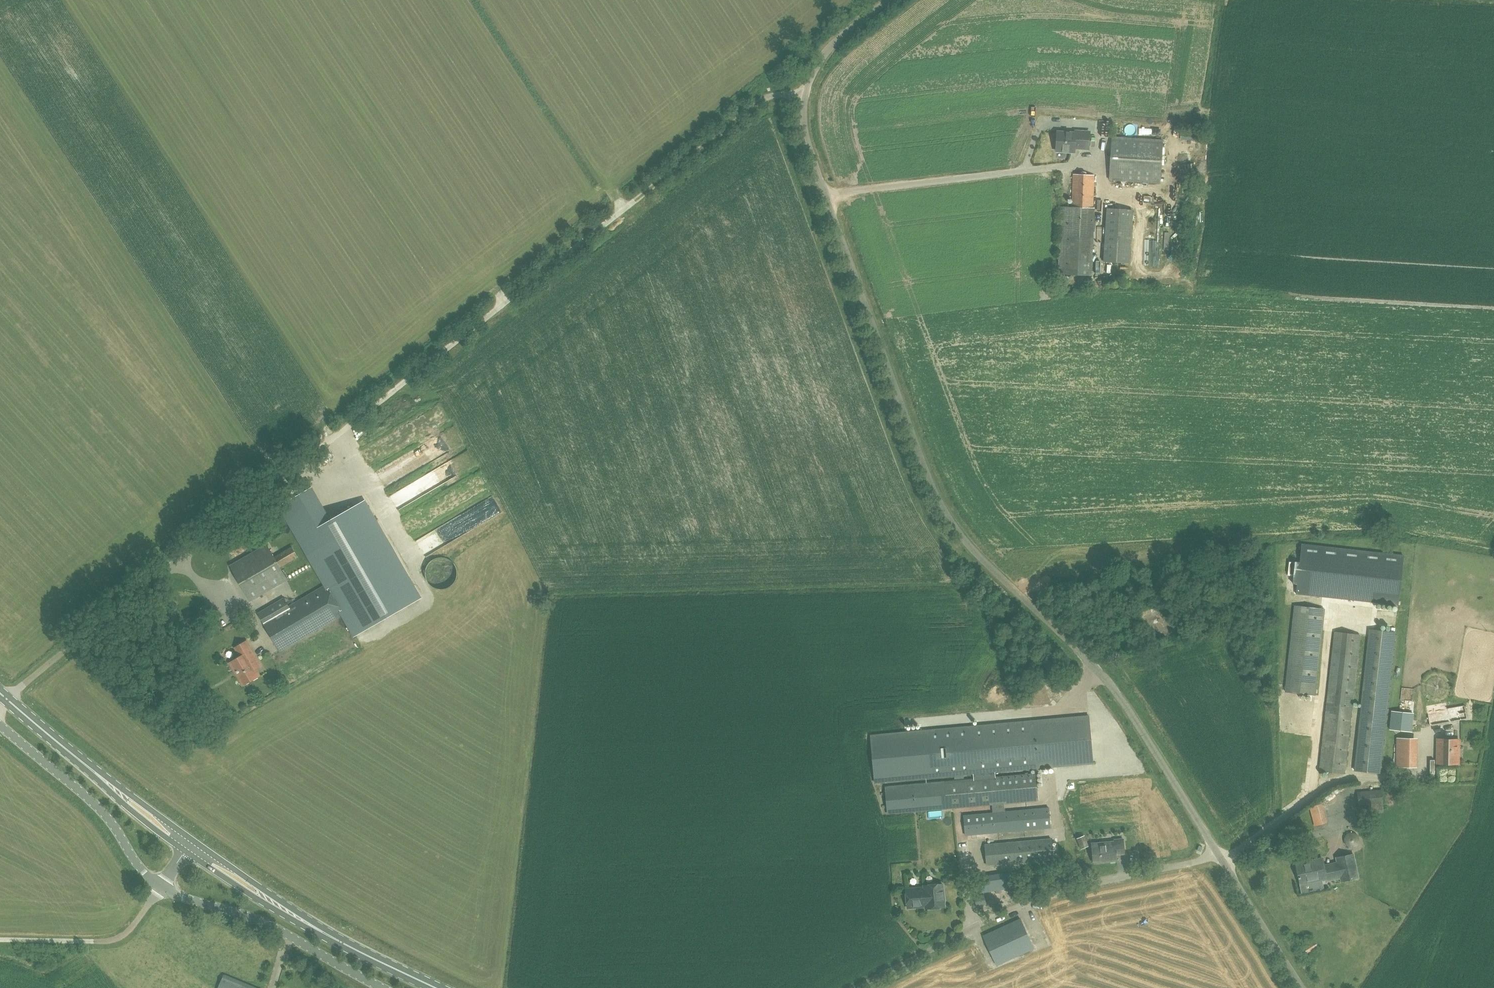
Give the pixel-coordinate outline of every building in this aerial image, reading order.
[(1057,152),(1075,153),(1075,149),(1089,150),(1091,133),(1076,132),(1076,134),(1058,133),(1057,152)] [(1161,183),(1161,172),(1163,141),(1113,138),(1110,180),(1161,183)] [(1059,275),(1092,276),(1095,209),(1094,209),(1095,176),(1074,175),(1073,208),(1062,207),(1059,275)] [(1129,264),(1130,253),(1133,209),(1108,208),(1105,263),(1129,264)] [(334,435),(338,432),(330,422),(326,424),(334,435)] [(339,583),(330,589),(327,584),(289,607),(285,599),(258,613),(280,653),(345,615),(334,596),(344,591),(364,626),(408,600),(355,508),(322,527),(303,493),(280,506),(299,540),(311,534),(339,583)] [(293,546),(274,556),(266,543),(231,564),(254,603),(289,582),(281,568),(299,558),(293,546)] [(1300,562),(1295,562),(1289,562),(1288,575),(1294,576),(1293,583),(1298,584),(1297,594),(1398,605),(1404,555),(1302,544),(1300,562)] [(1325,609),(1295,606),(1285,691),(1314,695),(1325,609)] [(1397,633),(1372,630),(1356,770),(1381,773),(1397,633)] [(1346,773),(1362,635),(1338,632),(1321,771),(1346,773)] [(256,668),(261,666),(247,641),(236,648),(241,657),(230,663),(243,685),(260,675),(256,668)] [(1427,706),(1428,712),(1431,726),(1468,720),(1465,705),(1448,708),(1447,702),(1427,706)] [(1412,732),(1414,713),(1391,711),(1389,729),(1412,732)] [(1004,803),(1037,800),(1035,774),(995,777),(995,771),(1091,763),(1091,762),(1093,762),(1089,715),(1086,716),(1086,714),(1032,719),(1032,721),(972,726),(972,724),(928,727),(928,730),(871,735),(875,781),(933,776),(974,773),(974,779),(942,782),(885,786),(887,813),(993,804),(993,813),(964,815),(966,834),(1025,830),(1050,828),(1049,808),(1024,810),(1005,812),(1004,803)] [(1398,767),(1414,767),(1415,739),(1399,739),(1398,767)] [(1461,741),(1439,740),(1439,764),(1460,765),(1461,741)] [(1385,813),(1383,791),(1359,793),(1361,815),(1385,813)] [(1314,806),(1318,825),(1331,823),(1327,804),(1314,806)] [(1085,836),(1076,839),(1080,848),(1089,845),(1085,836)] [(986,866),(1029,862),(1052,860),(1050,839),(1027,841),(984,844),(986,866)] [(1117,855),(1125,854),(1124,839),(1115,840),(1115,844),(1093,846),(1094,863),(1117,861),(1117,855)] [(1300,884),(1327,878),(1328,880),(1342,877),(1343,881),(1358,878),(1353,855),(1338,858),(1338,862),(1325,865),(1324,859),(1296,865),(1300,884)] [(1012,873),(973,878),(976,902),(1016,896),(1012,873)] [(924,887),(907,889),(908,908),(926,906),(926,908),(945,907),(943,884),(924,885),(924,887)] [(1034,948),(1021,919),(984,936),(997,965),(1034,948)] [(1320,943),(1309,949),(1312,954),(1323,948),(1320,943)] [(220,984),(219,987),(257,987),(224,974),(220,984)]
